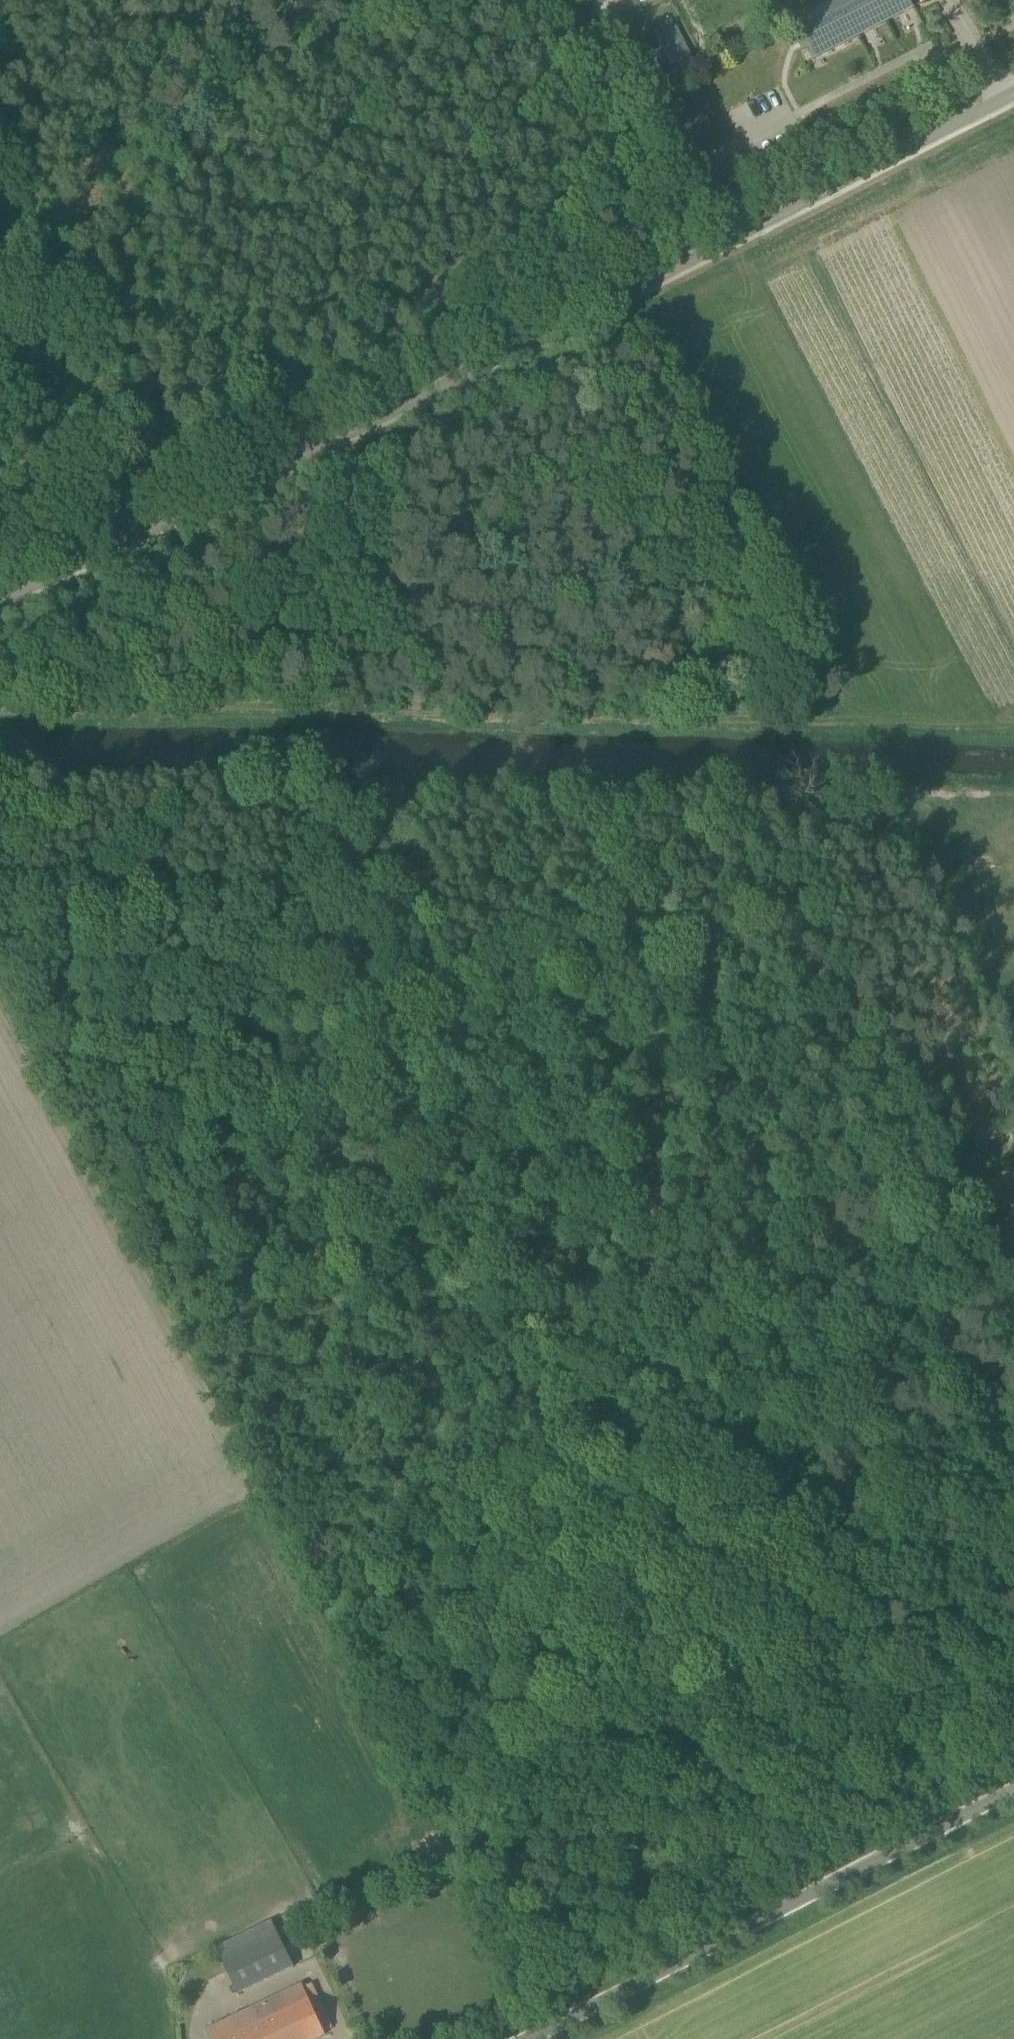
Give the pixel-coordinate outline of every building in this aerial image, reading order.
[(909,0),(836,0),(797,20),(817,58),(914,8),(909,0)] [(676,24),(663,30),(670,46),(664,49),(671,64),(677,61),(682,70),(696,63),(676,24)] [(240,1994),(295,1967),(278,1931),(222,1958),(240,1994)] [(326,2035),(302,1985),(235,2017),(242,2033),(229,2038),(317,2038),(326,2035)]
